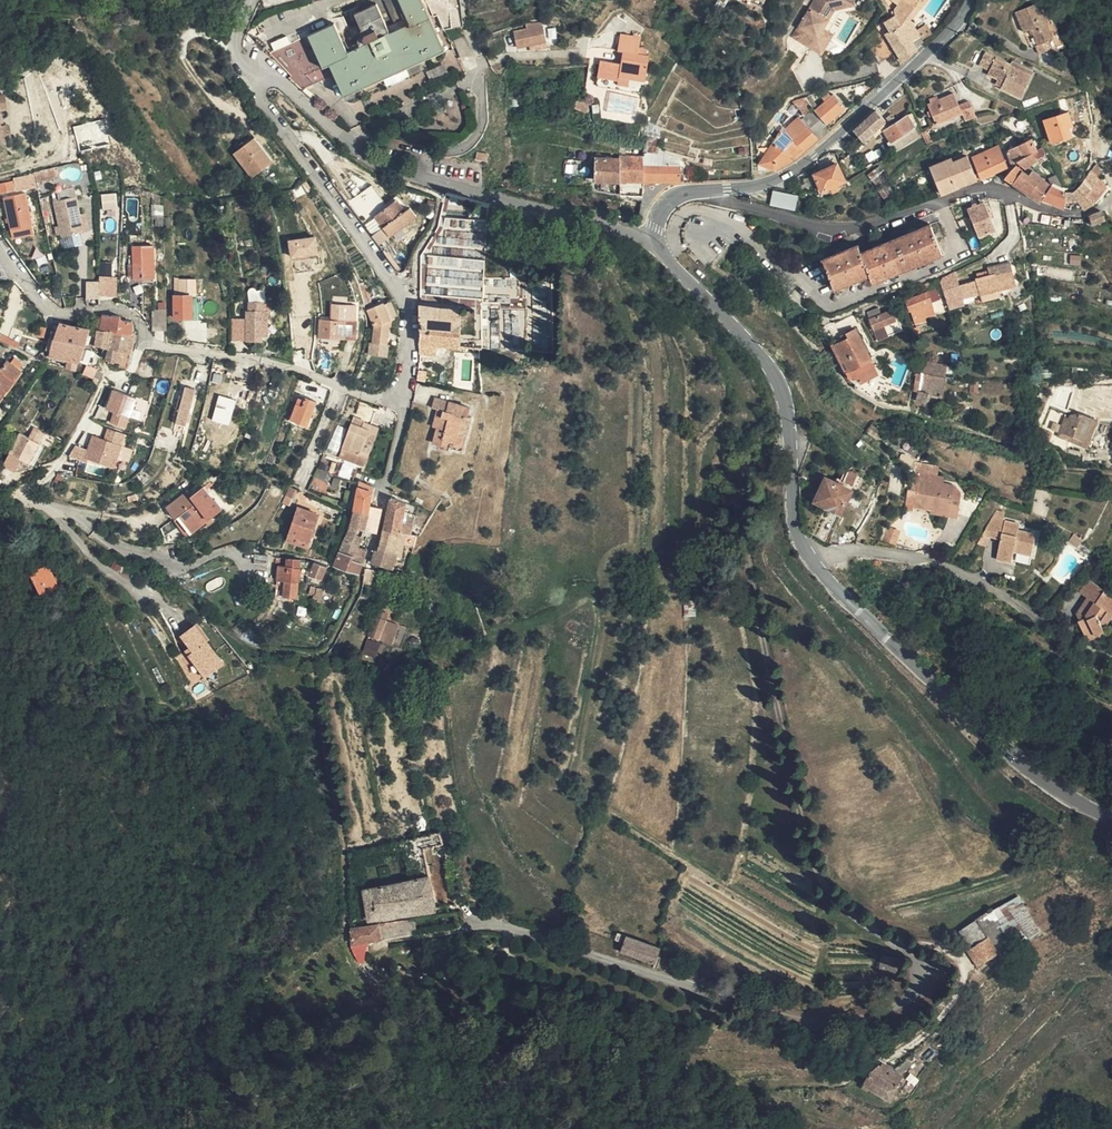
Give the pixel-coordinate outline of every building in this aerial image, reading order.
[(327,79),(330,77),(325,66),(330,64),(346,99),(362,92),(360,87),(426,57),(428,61),(448,52),(423,0),(388,0),(385,1),(396,25),(405,20),(407,26),(388,34),(375,7),(352,17),(357,29),(346,34),(340,23),(296,44),(327,79)] [(790,38),(822,55),(834,34),(825,29),(836,9),(844,13),(851,0),(811,0),(790,38)] [(923,40),(920,35),(915,27),(905,14),(917,0),(890,0),(893,3),(891,7),(890,9),(890,11),(890,13),(878,21),(883,29),(878,32),(882,38),(899,60),(923,40)] [(1038,0),(1033,0),(1015,8),(1019,20),(1027,18),(1035,41),(1032,42),(1035,50),(1049,46),(1046,37),(1051,35),(1039,2),(1038,0)] [(524,34),(539,31),(538,22),(511,27),(514,42),(525,40),(524,34)] [(915,27),(920,35),(928,31),(922,22),(915,27)] [(616,28),(611,44),(634,44),(637,34),(616,28)] [(540,37),(539,31),(524,34),(525,40),(540,37)] [(873,62),(887,54),(879,40),(866,47),(873,62)] [(280,52),(315,84),(327,79),(296,44),(280,52)] [(634,44),(611,44),(611,45),(614,46),(618,47),(615,57),(611,56),(591,51),(584,74),(606,81),(607,78),(609,70),(621,74),(637,79),(644,55),(641,54),(642,48),(634,44)] [(985,70),(994,75),(995,74),(1001,77),(998,82),(997,83),(1015,93),(1025,70),(984,49),(978,61),(987,66),(985,70)] [(299,91),(315,84),(280,52),(268,58),(291,78),(287,80),(299,91)] [(360,87),(362,92),(382,82),(405,72),(428,61),(426,57),(360,87)] [(330,77),(342,101),(346,99),(330,64),(325,66),(330,77)] [(619,81),(621,74),(609,70),(607,78),(619,81)] [(405,72),(382,82),(385,89),(409,79),(405,72)] [(995,74),(994,75),(992,79),(998,82),(1001,77),(995,74)] [(811,102),(812,103),(825,118),(843,102),(832,88),(816,102),(814,99),(811,102)] [(566,96),(574,101),(578,94),(569,89),(566,96)] [(940,95),(932,98),(928,100),(936,120),(961,111),(964,117),(975,113),(970,98),(960,102),(955,90),(940,95)] [(811,102),(802,91),(791,96),(796,101),(803,109),(811,102)] [(578,94),(574,101),(584,106),(588,99),(578,93),(578,94)] [(790,97),(780,109),(785,113),(796,101),(791,96),(790,97)] [(801,114),(805,118),(814,128),(825,118),(812,103),(801,114)] [(884,114),(875,104),(865,113),(874,123),(884,114)] [(1071,109),(1050,118),(1059,140),(1077,134),(1074,125),(1076,124),(1071,109)] [(890,146),(920,128),(917,121),(912,124),(909,118),(913,115),(910,110),(883,125),(890,137),(886,139),(890,146)] [(0,113),(0,142),(10,142),(8,124),(1,125),(0,113)] [(865,113),(852,125),(861,135),(874,123),(865,113)] [(791,132),(804,142),(817,132),(814,128),(805,118),(799,124),(796,121),(795,122),(797,125),(791,132)] [(103,120),(74,125),(77,146),(107,140),(103,120)] [(757,156),(773,164),(788,156),(804,142),(791,132),(778,124),(757,156)] [(1022,140),(1017,142),(1016,142),(1018,146),(1024,157),(1039,150),(1044,148),(1039,137),(1023,143),(1022,140)] [(254,140),(234,155),(251,178),(271,163),(254,140)] [(1005,143),(980,154),(988,175),(1014,165),(1005,143)] [(1024,157),(1018,146),(1013,148),(1019,160),(1024,157)] [(642,161),(656,161),(656,151),(641,148),(641,150),(642,161)] [(620,178),(644,177),(642,161),(641,150),(635,150),(635,154),(618,155),(620,178)] [(1039,150),(1024,157),(1032,166),(1037,163),(1044,158),(1042,156),(1039,150)] [(598,178),(620,178),(618,155),(607,155),(606,151),(596,151),(598,178)] [(974,151),(971,152),(980,177),(984,176),(974,151)] [(476,159),(487,161),(487,154),(476,152),(476,159)] [(980,177),(971,152),(959,158),(952,160),(950,157),(936,163),(947,190),(980,177)] [(812,166),(820,183),(830,178),(831,181),(836,178),(835,177),(843,173),(836,156),(812,166)] [(686,159),(686,177),(703,176),(704,165),(686,159)] [(644,177),(644,178),(683,177),(683,161),(656,161),(642,161),(644,177)] [(1013,175),(1020,180),(1029,168),(1023,163),(1013,175)] [(1020,180),(1033,190),(1048,199),(1048,197),(1058,182),(1039,169),(1035,173),(1029,168),(1020,180)] [(51,169),(43,171),(42,180),(53,179),(51,169)] [(43,171),(0,181),(3,194),(42,187),(42,180),(43,171)] [(1097,171),(1090,178),(1099,187),(1106,178),(1097,171)] [(1078,198),(1079,203),(1086,199),(1096,209),(1109,198),(1106,195),(1099,187),(1090,178),(1084,185),(1079,189),(1076,190),(1073,189),(1071,189),(1072,197),(1078,198)] [(1106,195),(1111,186),(1111,183),(1106,178),(1099,187),(1106,195)] [(1058,182),(1048,197),(1061,202),(1062,199),(1072,202),(1072,197),(1071,189),(1070,189),(1067,187),(1058,182)] [(359,219),(383,203),(371,185),(347,201),(359,219)] [(795,210),(797,195),(772,191),(770,207),(795,210)] [(102,210),(117,209),(116,193),(101,194),(102,210)] [(28,194),(8,199),(18,239),(37,234),(28,194)] [(79,194),(57,199),(65,235),(88,230),(79,194)] [(162,208),(162,200),(152,197),(151,207),(162,208)] [(41,199),(42,211),(49,210),(48,198),(41,199)] [(986,202),(992,231),(1002,229),(1010,227),(1003,198),(986,202)] [(396,200),(373,216),(390,237),(419,216),(411,207),(405,211),(396,200)] [(1094,216),(1095,218),(1097,217),(1099,221),(1111,216),(1111,211),(1111,208),(1094,214),(1094,216)] [(470,243),(472,220),(465,219),(463,242),(470,243)] [(875,283),(945,254),(933,225),(864,253),(860,244),(826,259),(838,290),(872,276),(875,283)] [(287,240),(289,259),(317,256),(315,236),(287,240)] [(153,247),(139,247),(137,280),(153,280),(153,247)] [(1017,259),(996,264),(998,269),(982,272),(983,275),(963,279),(966,291),(985,287),(986,292),(1022,285),(1017,259)] [(99,262),(99,276),(112,275),(112,261),(99,262)] [(85,279),(86,299),(117,298),(117,278),(85,279)] [(192,285),(179,285),(180,294),(192,294),(192,285)] [(934,288),(913,296),(917,307),(938,298),(934,288)] [(192,294),(180,294),(174,294),(175,319),(192,319),(192,315),(192,310),(192,301),(192,294)] [(873,305),(880,324),(902,316),(899,304),(888,308),(885,300),(873,305)] [(264,303),(248,303),(248,313),(245,313),(246,344),(257,344),(257,337),(268,337),(268,309),(265,309),(264,303)] [(384,303),(370,310),(376,323),(373,343),(389,345),(392,319),(384,303)] [(466,311),(427,305),(425,328),(454,332),(453,347),(461,348),(464,348),(466,311)] [(152,310),(152,330),(166,330),(166,310),(152,310)] [(342,319),(356,320),(356,311),(343,311),(342,319)] [(877,325),(881,335),(888,333),(908,326),(905,315),(902,316),(880,324),(877,325)] [(80,353),(93,357),(95,346),(94,346),(97,331),(106,332),(108,316),(102,316),(102,318),(94,317),(93,330),(60,323),(57,333),(54,333),(53,337),(82,343),(80,353)] [(108,316),(106,332),(110,332),(131,333),(131,324),(131,323),(130,322),(122,322),(120,320),(120,317),(108,316)] [(355,337),(356,320),(342,319),(311,318),(311,338),(344,339),(344,337),(355,337)] [(846,335),(838,339),(851,367),(873,357),(860,325),(851,329),(853,332),(846,335)] [(454,332),(425,328),(424,344),(435,345),(448,346),(453,347),(454,332)] [(94,346),(95,346),(102,347),(100,355),(104,356),(106,345),(110,332),(106,332),(97,331),(94,346)] [(110,332),(106,345),(131,346),(134,333),(131,333),(110,332)] [(76,368),(78,361),(80,353),(82,343),(53,337),(52,339),(54,340),(53,345),(51,345),(48,354),(50,354),(68,358),(67,361),(67,363),(65,362),(62,362),(61,365),(76,368)] [(435,345),(424,344),(423,352),(434,353),(434,351),(435,345)] [(106,345),(104,356),(111,357),(109,362),(107,362),(106,364),(125,367),(127,359),(128,356),(130,349),(131,346),(106,345)] [(482,348),(464,348),(461,348),(461,362),(482,363),(482,348)] [(78,361),(87,364),(94,366),(96,358),(93,357),(80,353),(78,361)] [(926,364),(926,367),(951,372),(954,358),(927,354),(926,364)] [(0,372),(0,388),(7,392),(24,365),(11,357),(0,372)] [(851,367),(855,376),(876,364),(873,357),(851,367)] [(93,378),(96,369),(86,365),(83,375),(93,378)] [(923,366),(919,384),(924,385),(922,397),(936,399),(938,390),(950,392),(952,372),(951,372),(926,367),(923,366)] [(103,408),(119,413),(124,393),(111,387),(103,408)] [(195,390),(184,387),(175,423),(186,425),(195,390)] [(124,393),(119,413),(126,416),(133,396),(124,393)] [(444,415),(441,425),(437,441),(444,443),(443,447),(453,450),(454,444),(466,447),(475,415),(470,414),(473,405),(437,396),(435,404),(441,406),(439,413),(444,415)] [(316,403),(298,397),(290,421),(308,427),(316,403)] [(229,404),(220,401),(216,412),(224,415),(229,404)] [(1082,414),(1072,431),(1094,442),(1105,420),(1091,413),(1082,414)] [(360,462),(373,422),(357,416),(352,431),(349,441),(342,456),(360,462)] [(1094,442),(1072,431),(1070,434),(1096,448),(1109,422),(1105,420),(1094,442)] [(376,445),(383,426),(373,422),(360,462),(367,465),(376,445)] [(34,445),(41,434),(32,428),(25,439),(34,445)] [(104,464),(111,441),(90,433),(81,455),(104,464)] [(34,445),(25,439),(19,435),(6,456),(7,457),(0,468),(0,471),(9,477),(18,462),(26,467),(39,448),(34,445)] [(104,464),(110,466),(118,444),(111,441),(104,464)] [(122,448),(119,460),(129,462),(132,450),(122,448)] [(350,479),(354,463),(343,460),(338,476),(350,479)] [(843,483),(853,485),(857,472),(847,470),(843,483)] [(933,480),(918,478),(915,502),(911,501),(911,510),(955,516),(958,493),(950,492),(951,483),(940,482),(940,477),(933,476),(933,480)] [(360,479),(353,502),(368,505),(370,494),(373,484),(360,479)] [(852,493),(826,481),(816,505),(841,517),(852,493)] [(204,506),(209,510),(220,499),(211,491),(209,493),(196,482),(189,490),(184,486),(163,506),(177,520),(178,518),(187,525),(192,520),(199,511),(204,506)] [(370,494),(368,505),(377,507),(379,497),(370,494)] [(374,562),(395,566),(396,557),(403,558),(406,543),(414,546),(419,533),(410,530),(412,520),(405,519),(409,502),(392,495),(385,523),(378,549),(376,549),(375,556),(374,562)] [(377,507),(383,509),(386,499),(379,497),(377,507)] [(318,508),(299,501),(289,531),(308,538),(318,508)] [(348,523),(372,527),(377,529),(379,521),(365,517),(368,505),(353,502),(348,523)] [(417,504),(409,502),(405,519),(412,520),(417,504)] [(365,517),(379,521),(383,509),(377,507),(368,505),(365,517)] [(205,516),(209,510),(204,506),(199,511),(205,516)] [(1002,534),(1005,515),(992,514),(986,531),(1002,534)] [(1021,517),(1005,515),(1002,534),(1000,553),(1017,556),(1018,546),(1036,548),(1038,527),(1021,525),(1021,517)] [(337,548),(363,557),(367,547),(365,546),(368,534),(370,534),(372,527),(348,523),(346,529),(337,548)] [(895,544),(899,531),(888,527),(883,540),(895,544)] [(268,549),(254,548),(254,555),(267,556),(268,549)] [(359,568),(363,557),(337,548),(336,552),(333,561),(359,568)] [(294,592),(297,576),(298,568),(300,554),(286,552),(285,560),(280,560),(275,574),(283,576),(280,589),(287,591),(294,592)] [(320,576),(327,564),(322,561),(319,559),(310,557),(300,554),(298,568),(315,573),(314,576),(317,577),(318,575),(320,576)] [(39,559),(31,564),(45,589),(42,591),(48,599),(57,593),(53,585),(67,576),(55,555),(42,563),(39,559)] [(1110,612),(1104,609),(1111,596),(1111,584),(1085,570),(1076,587),(1083,592),(1076,608),(1080,615),(1077,617),(1084,634),(1106,627),(1104,622),(1110,612)] [(1110,612),(1111,609),(1111,596),(1104,609),(1110,612)] [(683,617),(695,617),(695,602),(683,602),(683,617)] [(366,632),(380,636),(386,617),(380,616),(382,611),(374,609),(373,611),(371,611),(370,614),(371,615),(366,632)] [(386,617),(380,636),(387,638),(393,620),(386,617)] [(214,669),(227,661),(203,624),(187,633),(195,646),(191,649),(205,669),(212,665),(214,669)] [(366,638),(362,652),(375,656),(379,642),(366,638)] [(362,654),(361,658),(379,663),(384,643),(380,642),(376,658),(362,654)] [(230,665),(227,661),(214,669),(212,665),(205,669),(191,649),(186,652),(205,681),(230,665)] [(446,828),(409,838),(417,876),(371,888),(380,919),(445,905),(432,849),(450,844),(446,828)] [(688,919),(674,913),(671,922),(685,928),(688,919)] [(422,916),(385,922),(388,938),(425,931),(422,916)] [(385,922),(361,926),(362,942),(388,938),(385,922)] [(1033,952),(1028,944),(1021,933),(1011,941),(1022,958),(1033,952)] [(625,948),(667,965),(670,958),(667,957),(669,949),(630,934),(625,948)] [(1000,973),(1004,970),(1022,958),(1011,941),(988,956),(1000,973)] [(880,962),(878,968),(895,973),(897,967),(880,962)] [(906,1075),(885,1065),(876,1068),(867,1089),(873,1091),(875,1088),(896,1098),(906,1075)]
